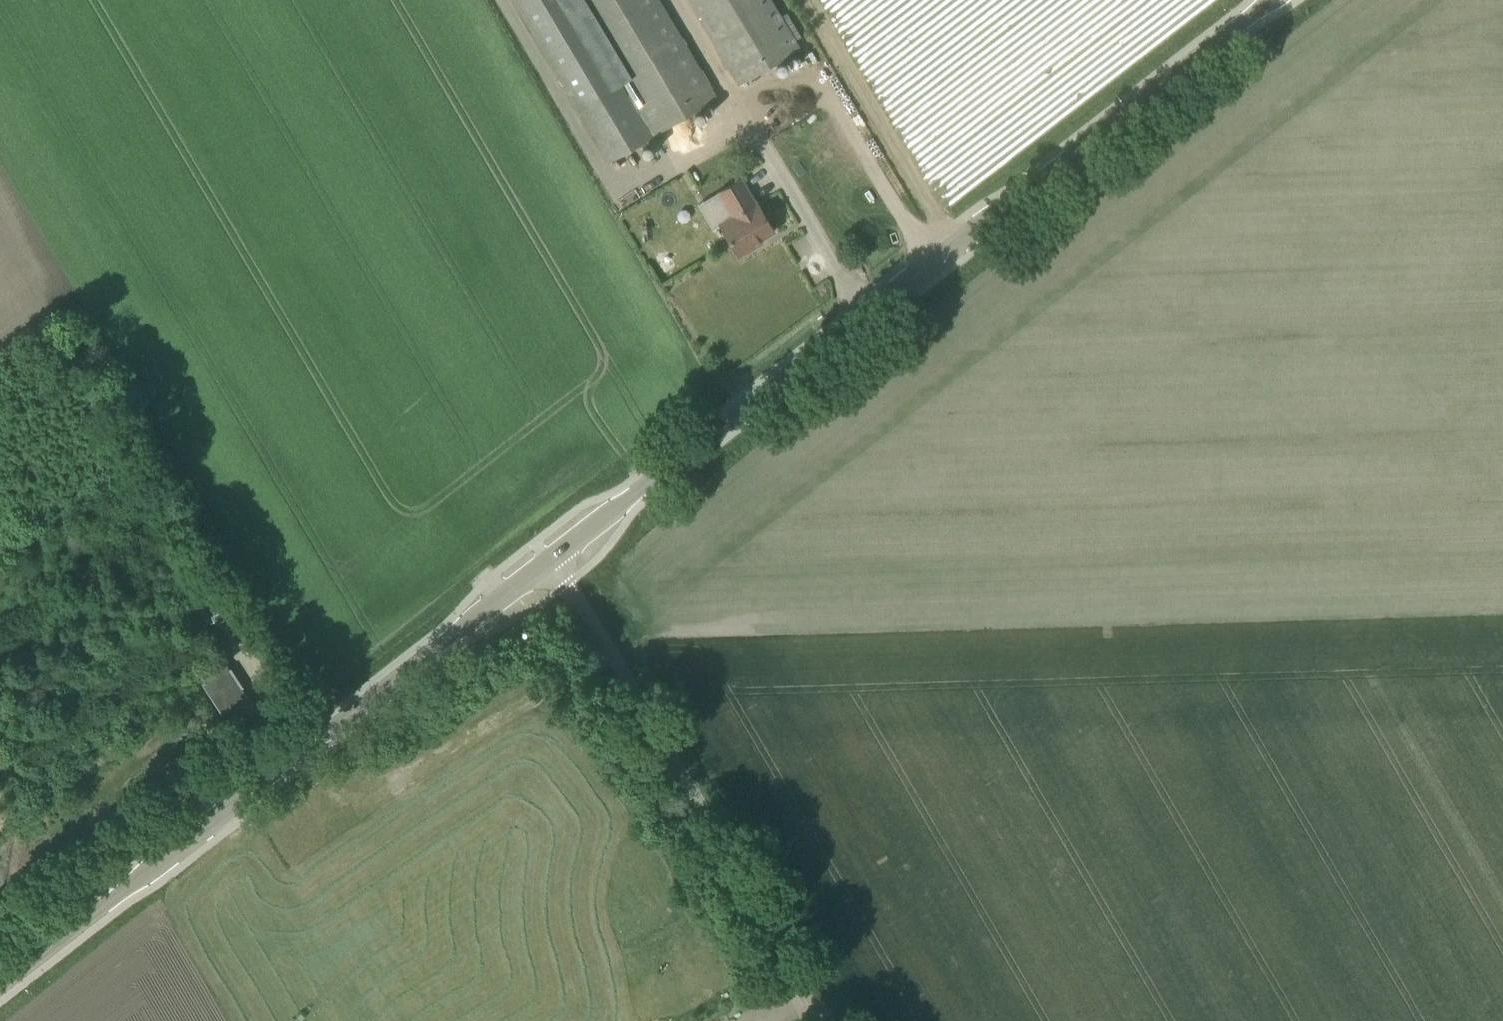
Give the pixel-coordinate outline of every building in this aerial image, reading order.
[(652,136),(571,0),(515,0),(610,161),(652,136)] [(717,98),(659,0),(577,0),(656,134),(717,98)] [(784,23),(770,0),(691,0),(741,83),(799,48),(798,46),(800,45),(796,39),(794,40),(784,23)] [(731,184),(725,188),(720,191),(735,217),(721,225),(739,256),(755,246),(753,243),(761,238),(774,230),(757,202),(756,202),(742,178),(731,184)] [(258,712),(225,661),(199,678),(233,729),(258,712)]
